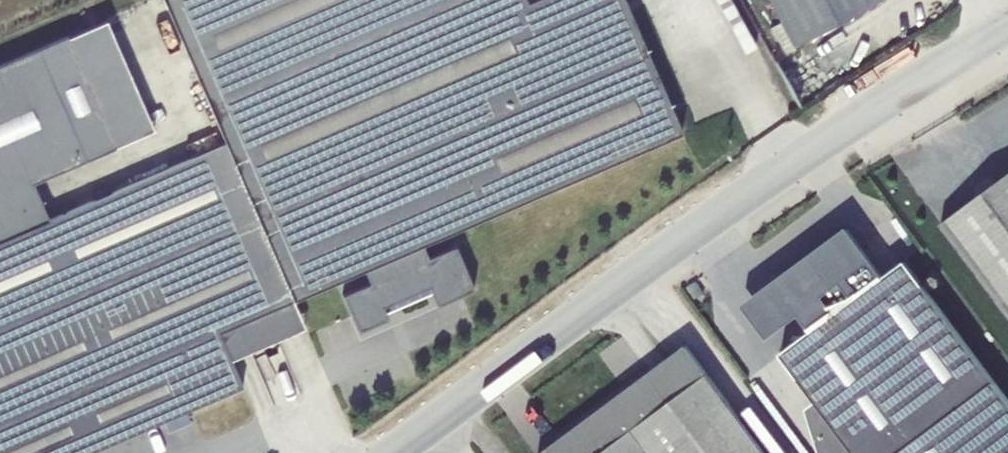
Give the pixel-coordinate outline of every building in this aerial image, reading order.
[(226,144),(293,299),(364,269),(423,243),(681,132),(624,0),(163,0),(226,144)] [(780,21),(793,45),(878,0),(768,0),(780,21)] [(226,144),(49,221),(32,181),(153,129),(106,19),(0,64),(0,452),(87,452),(242,386),(231,360),(231,359),(219,331),(293,299),(226,144)] [(795,48),(793,45),(780,21),(770,27),(784,54),(795,48)] [(940,224),(1007,316),(1007,174),(940,224)] [(801,313),(814,330),(781,353),(816,401),(855,452),(1007,452),(1007,400),(906,261),(884,277),(846,226),(741,304),(767,339),(801,313)] [(369,280),(341,292),(358,330),(388,317),(383,305),(428,285),(436,304),(474,288),(455,244),(428,255),(423,243),(364,269),(369,280)] [(695,280),(686,287),(694,299),(703,292),(695,280)] [(304,327),(293,299),(219,331),(231,359),(304,327)] [(686,345),(650,372),(655,379),(692,352),(686,345)] [(650,372),(541,452),(766,452),(692,352),(655,379),(650,372)] [(816,401),(805,409),(819,452),(855,452),(816,401)]
